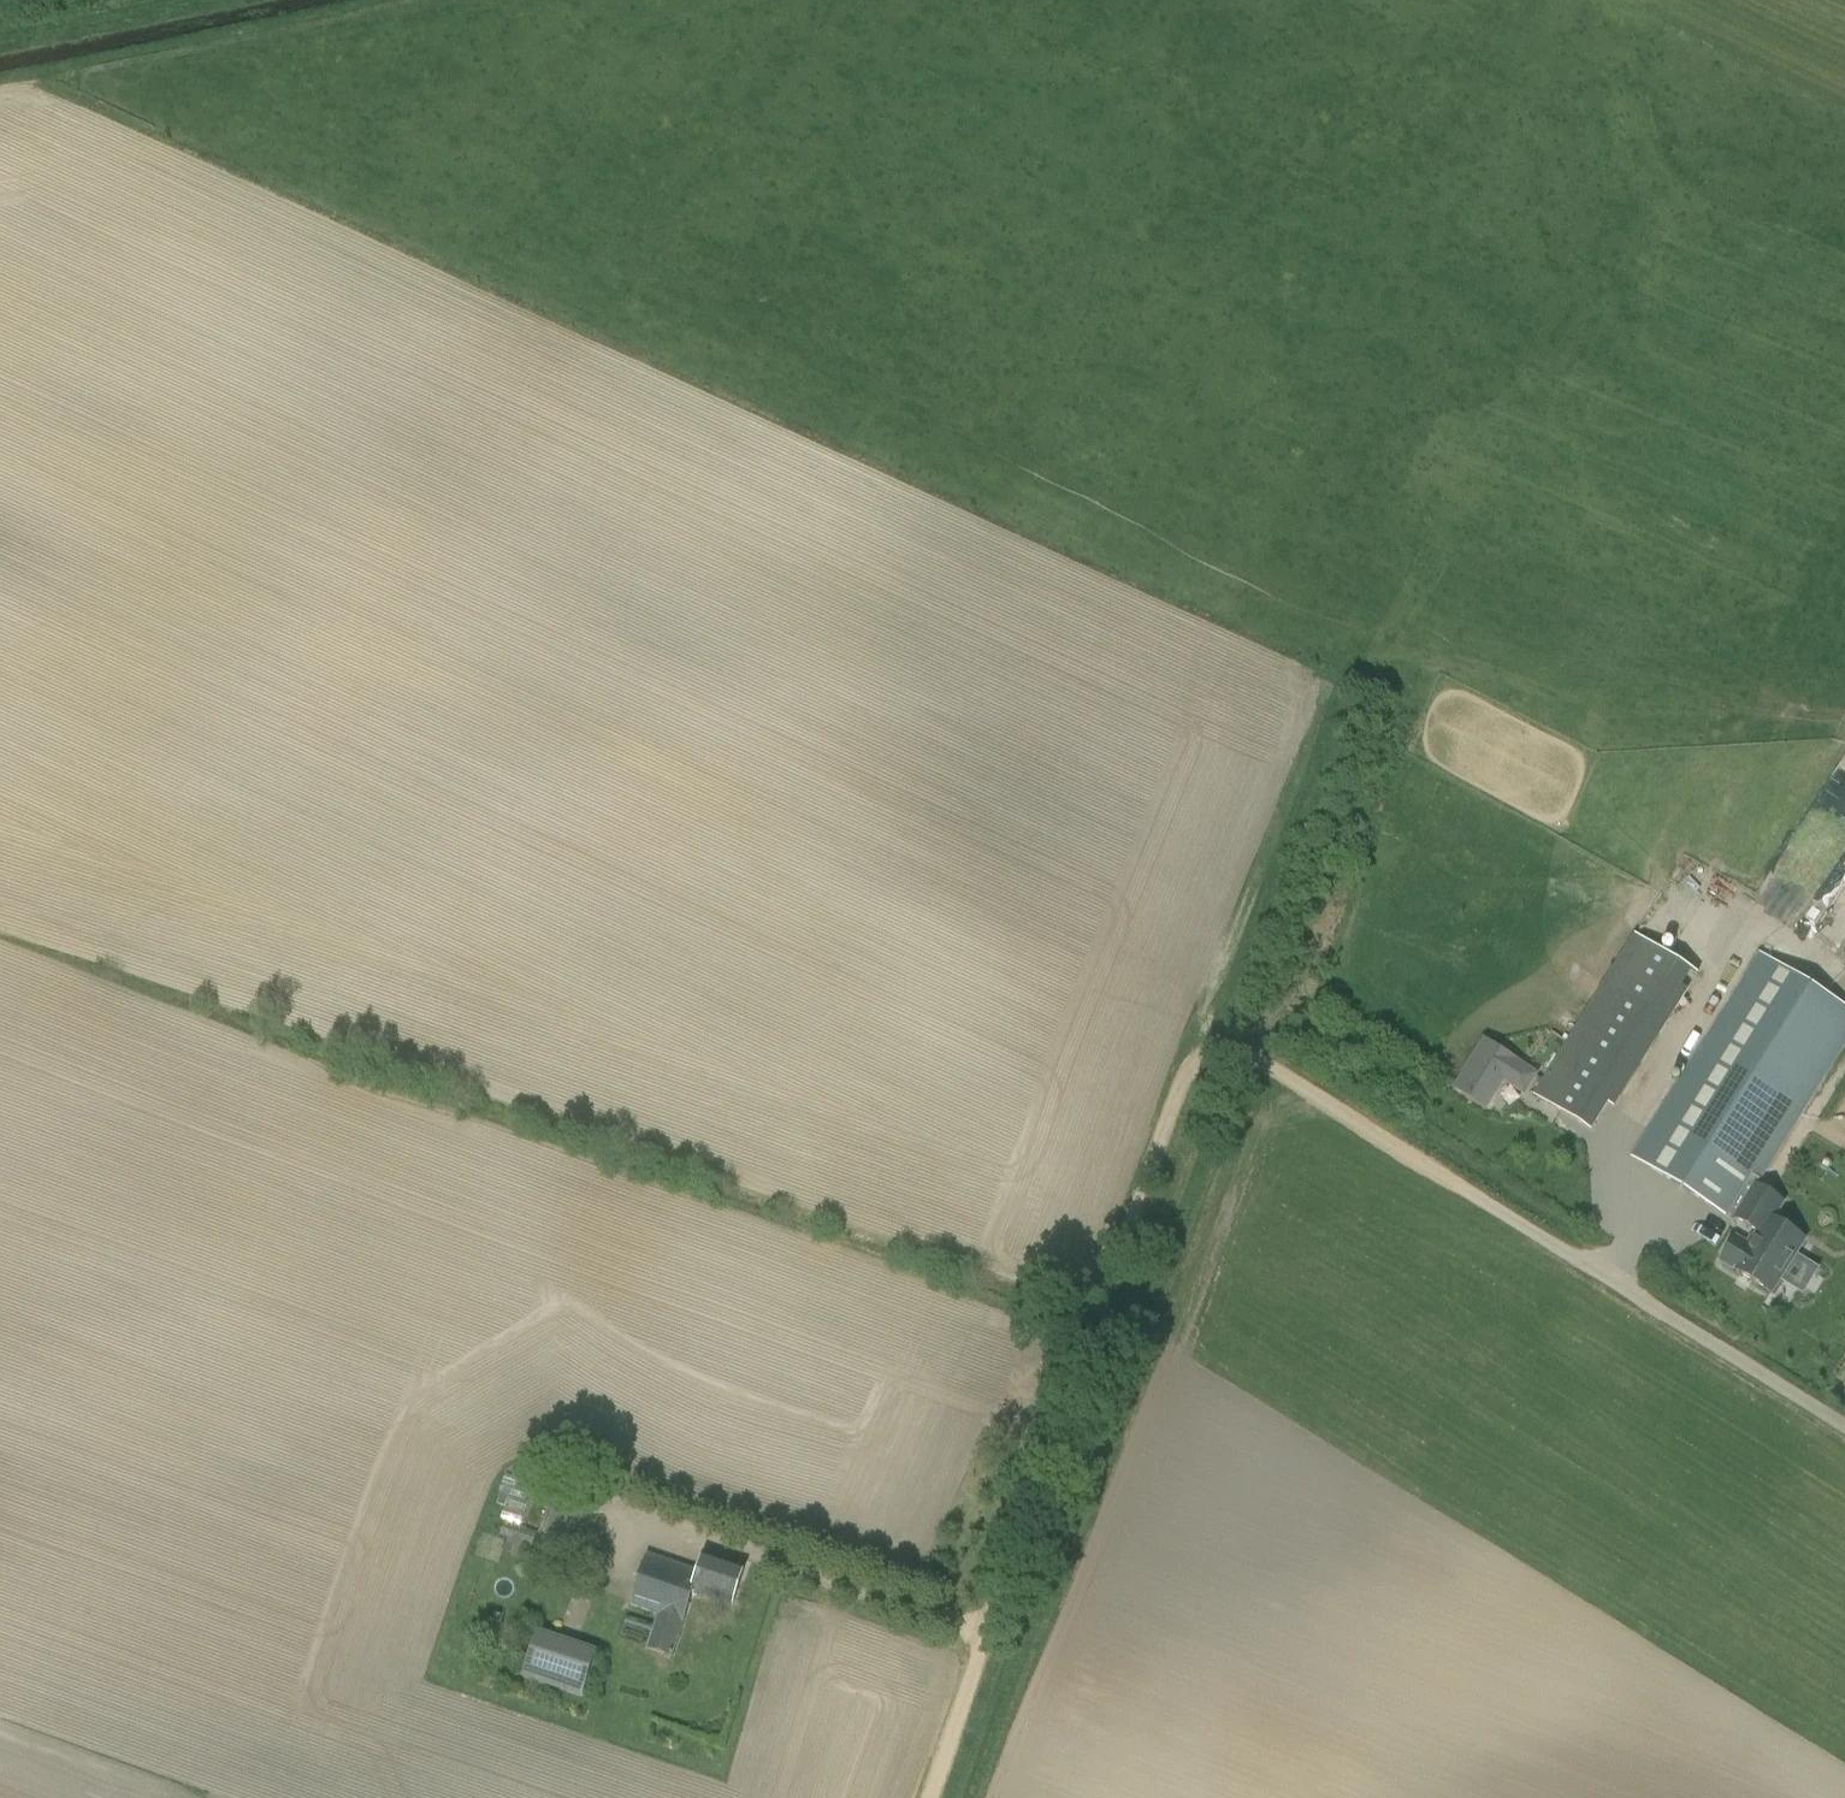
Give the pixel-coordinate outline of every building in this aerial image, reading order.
[(1532,1096),(1590,1131),(1693,970),(1633,933),(1532,1096)] [(1757,1188),(1844,1046),(1844,1007),(1758,952),(1630,1157),(1732,1223),(1735,1218),(1752,1228),(1743,1242),(1736,1238),(1721,1261),(1772,1293),(1805,1240),(1774,1220),(1784,1204),(1757,1188)] [(1486,1107),(1502,1082),(1505,1077),(1526,1090),(1535,1075),(1484,1042),(1460,1080),(1456,1087),(1486,1107)] [(534,1557),(566,1569),(592,1495),(559,1483),(534,1557)] [(704,1553),(698,1570),(647,1553),(630,1607),(657,1616),(645,1649),(673,1659),(693,1595),(731,1607),(745,1567),(704,1553)] [(597,1651),(537,1629),(521,1675),(580,1697),(597,1651)]
